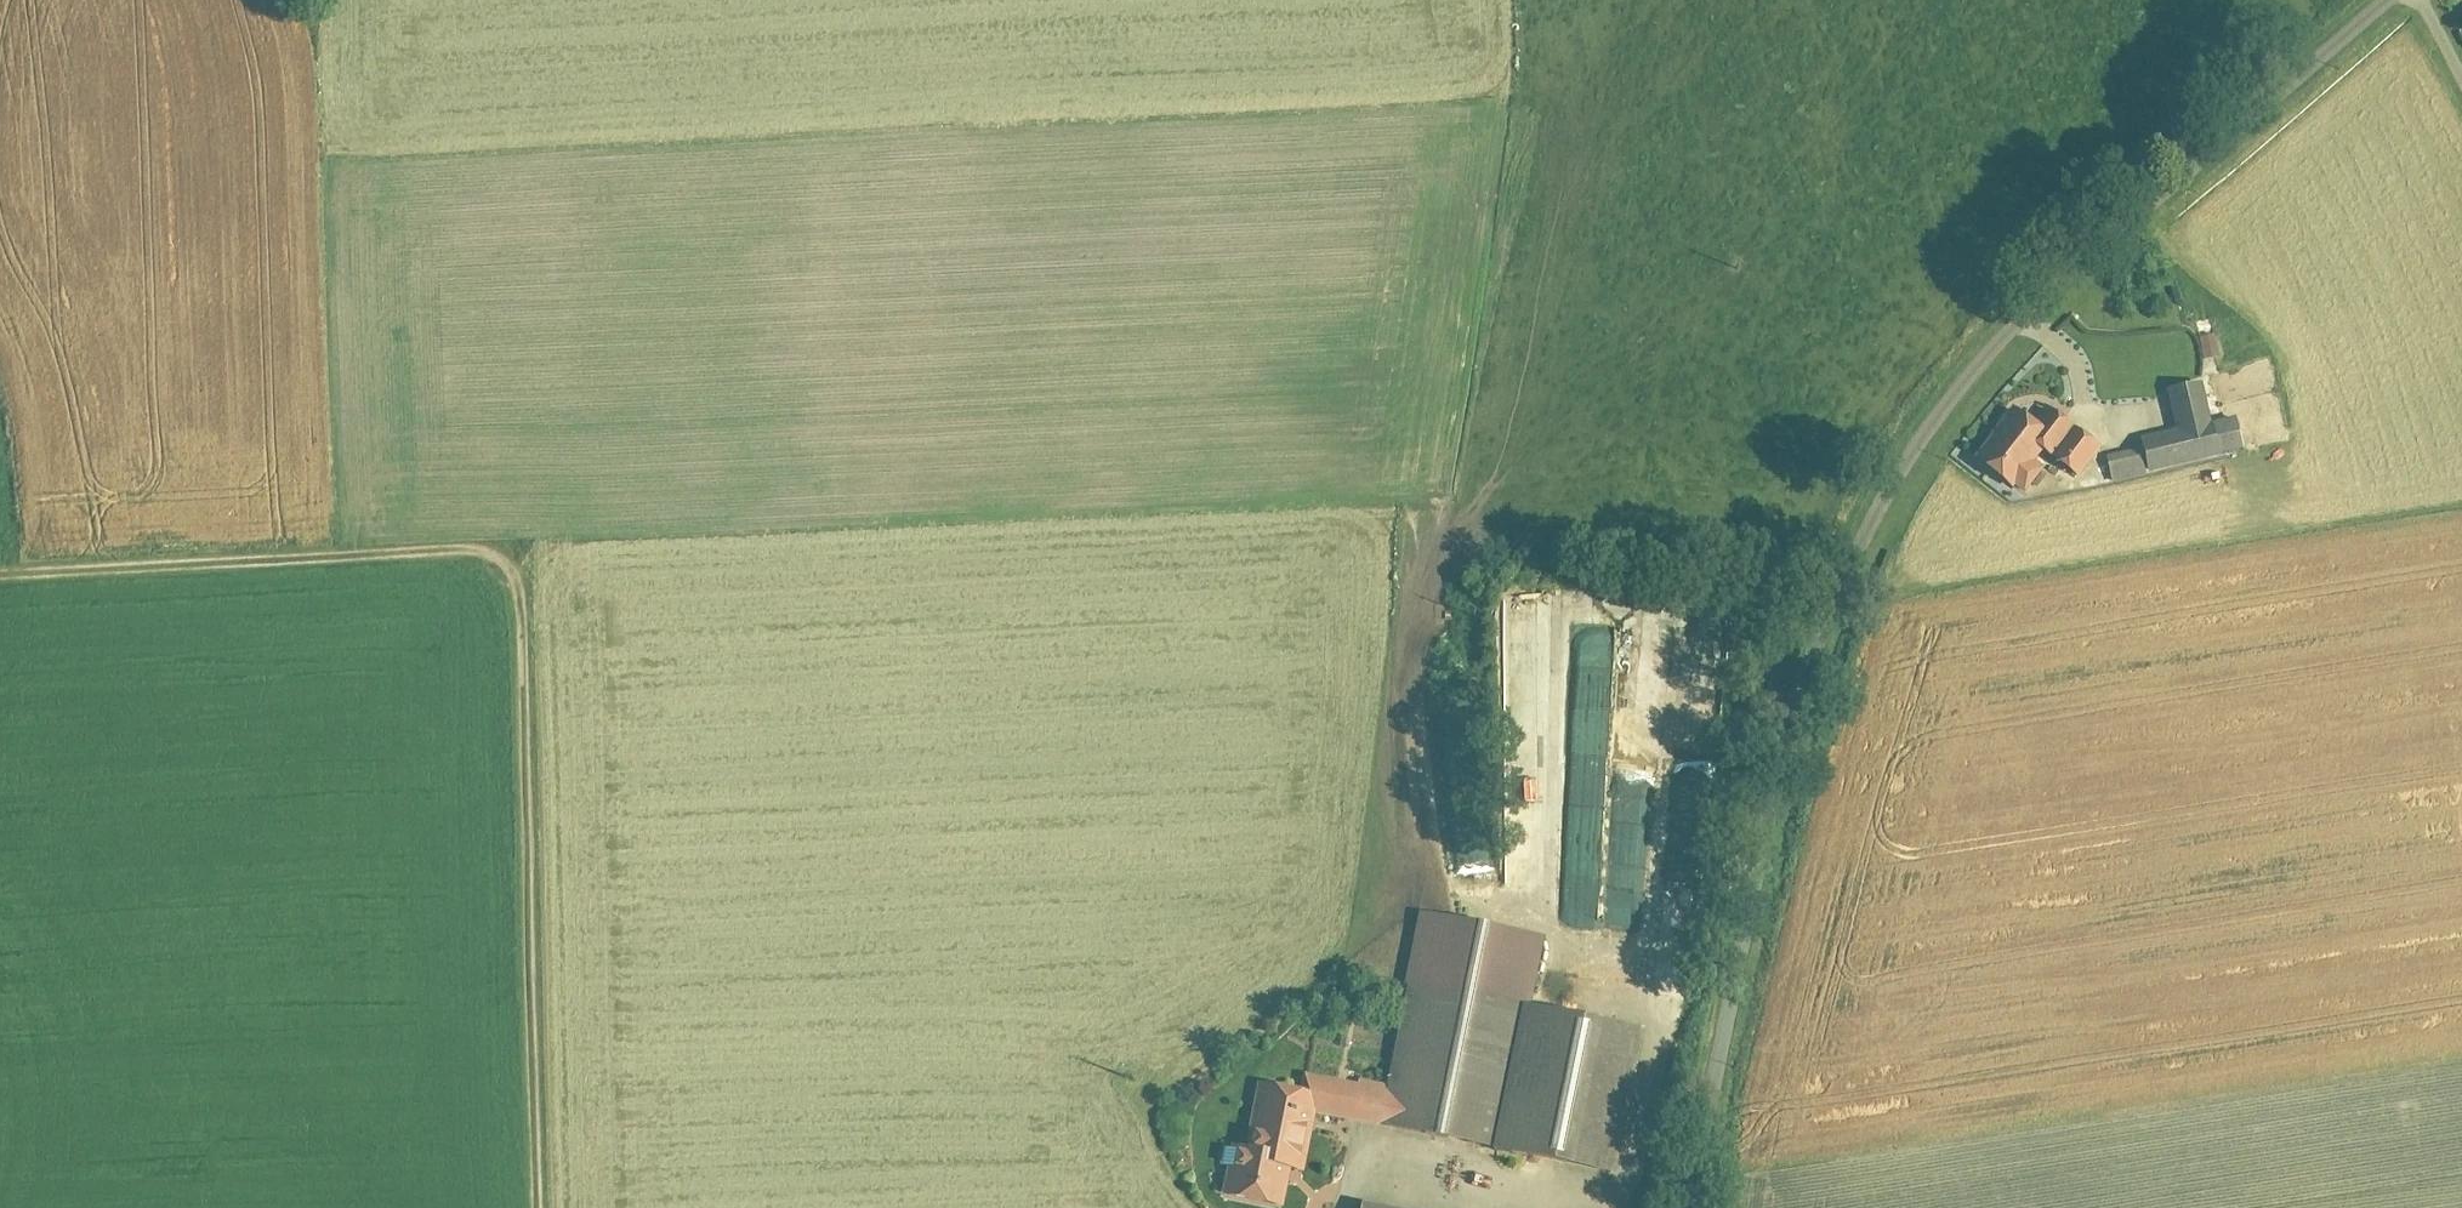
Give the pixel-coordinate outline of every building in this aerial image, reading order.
[(2109,449),(2116,484),(2247,457),(2239,421),(2221,425),(2212,381),(2176,389),(2185,433),(2109,449)] [(2008,491),(2011,486),(2026,497),(2041,476),(2028,466),(2036,456),(2079,489),(2104,456),(2055,419),(2042,436),(2012,413),(1973,465),(2008,491)] [(1300,1076),(1297,1088),(1306,1090),(1302,1111),(1381,1126),(1381,1130),(1495,1151),(1523,1005),(1536,940),(1421,918),(1388,1092),(1300,1076)] [(1523,1005),(1495,1151),(1610,1173),(1638,1026),(1523,1005)] [(1302,1111),(1306,1090),(1297,1088),(1263,1082),(1249,1155),(1229,1151),(1220,1198),(1274,1207),(1284,1207),(1302,1111)]
